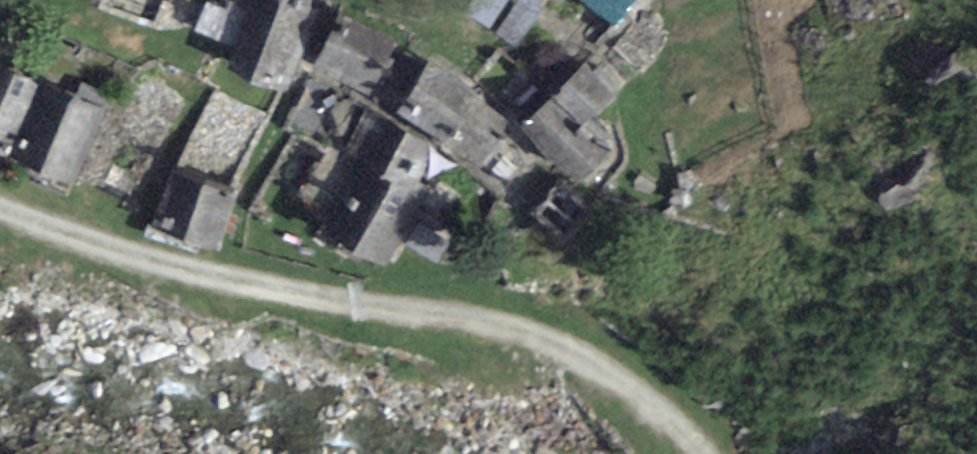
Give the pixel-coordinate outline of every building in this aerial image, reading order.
[(212,21),(245,36),(230,71),(282,92),(320,0),(220,0),(212,21)] [(511,0),(478,0),(468,16),(513,48),(546,0),(519,0),(516,4),(511,0)] [(639,0),(584,0),(617,27),(639,0)] [(398,41),(342,13),(313,71),(369,98),(398,41)] [(589,127),(601,115),(631,88),(596,51),(556,92),(584,122),(589,127)] [(487,97),(433,60),(397,113),(480,169),(510,125),(481,106),(487,97)] [(0,68),(0,155),(9,159),(41,86),(0,68)] [(106,114),(41,86),(9,159),(74,188),(106,114)] [(556,92),(524,127),(549,158),(584,122),(556,92)] [(430,146),(369,110),(345,150),(410,194),(415,181),(430,146)] [(577,186),(611,151),(589,127),(584,122),(549,158),(577,186)] [(345,150),(309,227),(392,268),(435,195),(415,181),(410,194),(345,150)] [(171,174),(151,228),(212,250),(232,196),(171,174)] [(588,212),(560,185),(534,212),(562,239),(588,212)]
